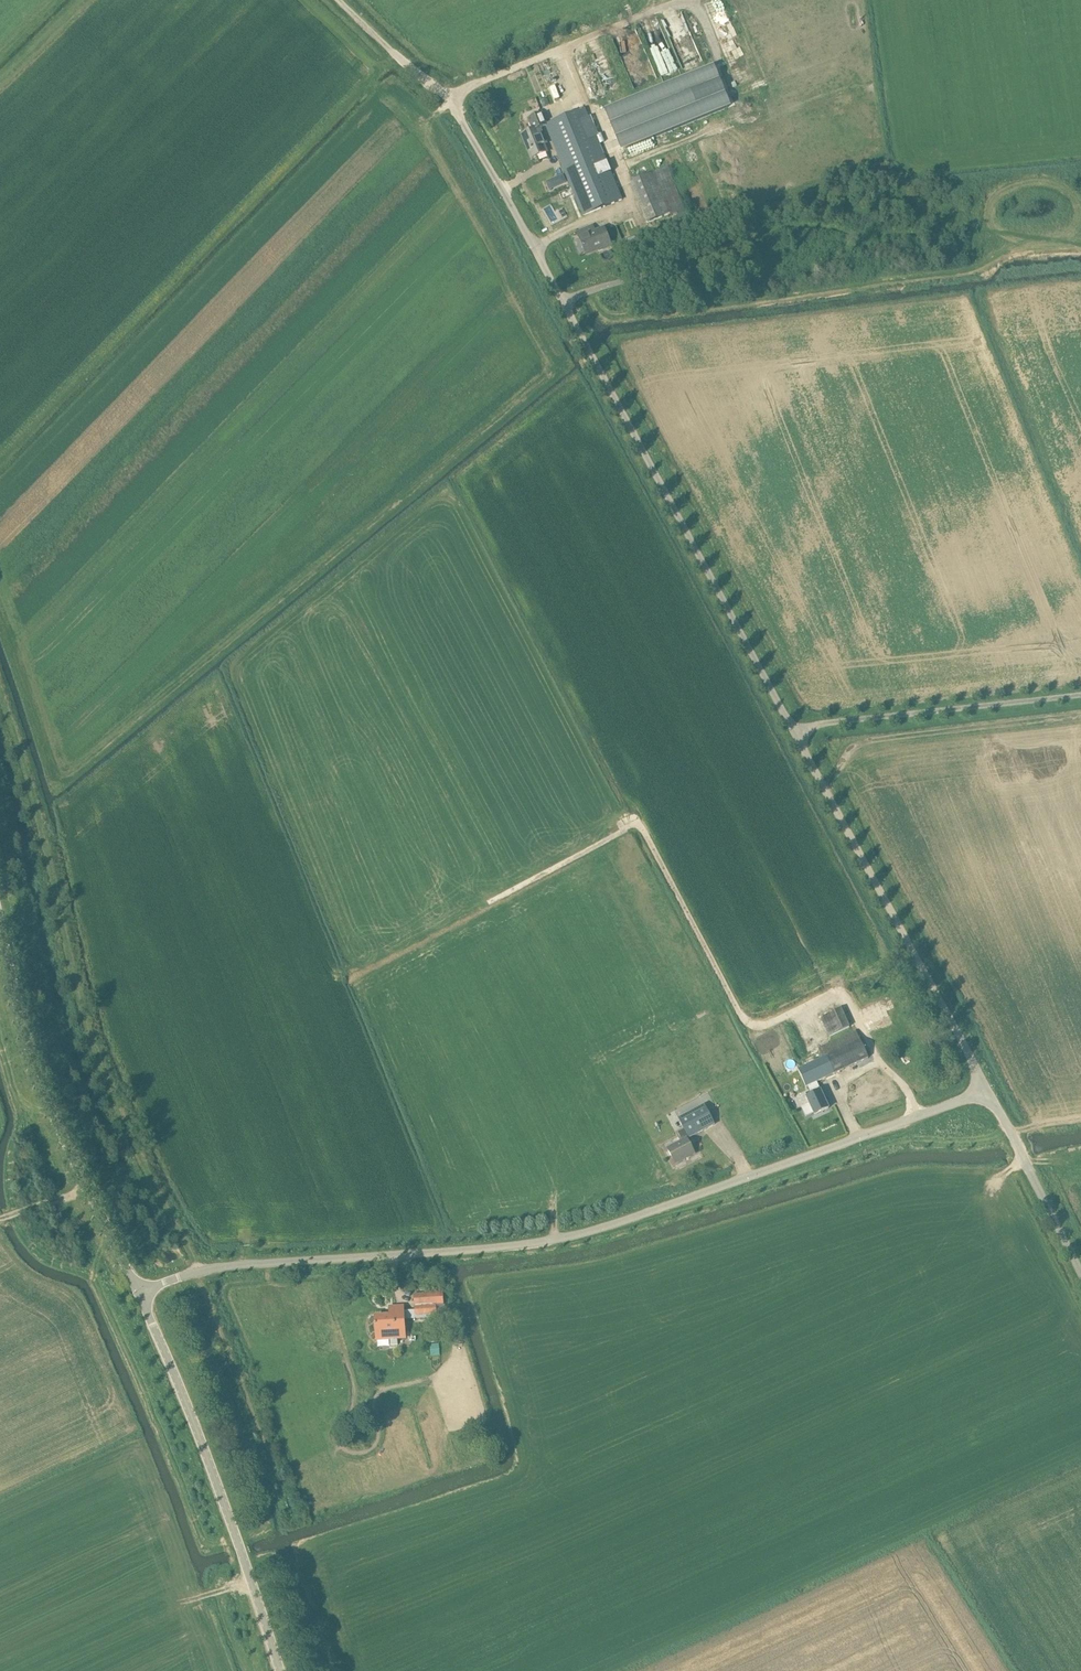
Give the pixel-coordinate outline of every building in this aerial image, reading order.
[(652,27),(642,30),(648,45),(657,41),(652,27)] [(637,28),(621,33),(631,63),(647,58),(637,28)] [(625,150),(727,108),(710,67),(608,108),(625,150)] [(489,118),(504,111),(500,104),(486,111),(489,118)] [(551,137),(583,216),(623,199),(585,108),(546,124),(542,113),(528,119),(533,129),(521,134),(531,159),(547,152),(544,144),(547,143),(546,140),(551,137)] [(667,214),(672,224),(688,216),(684,207),(667,166),(630,182),(647,223),(667,214)] [(554,179),(557,186),(565,183),(562,175),(554,179)] [(568,221),(579,217),(572,201),(561,205),(568,221)] [(577,232),(586,254),(602,248),(602,249),(611,245),(604,227),(595,231),(593,226),(577,232)] [(850,1027),(841,1008),(820,1018),(829,1037),(850,1027)] [(667,1148),(675,1164),(695,1153),(687,1138),(689,1137),(715,1124),(705,1104),(757,1077),(724,1014),(599,1079),(631,1143),(678,1118),(684,1129),(678,1133),(682,1140),(667,1148)] [(806,1097),(814,1114),(829,1108),(821,1090),(820,1091),(817,1082),(869,1058),(855,1030),(798,1057),(803,1066),(798,1069),(806,1087),(809,1096),(806,1097)] [(390,1338),(391,1345),(398,1344),(397,1329),(405,1329),(405,1319),(437,1317),(436,1304),(444,1304),(443,1291),(414,1293),(414,1310),(404,1310),(404,1306),(389,1307),(390,1316),(375,1317),(376,1339),(390,1338)] [(430,1355),(439,1354),(438,1342),(430,1343),(430,1355)]
